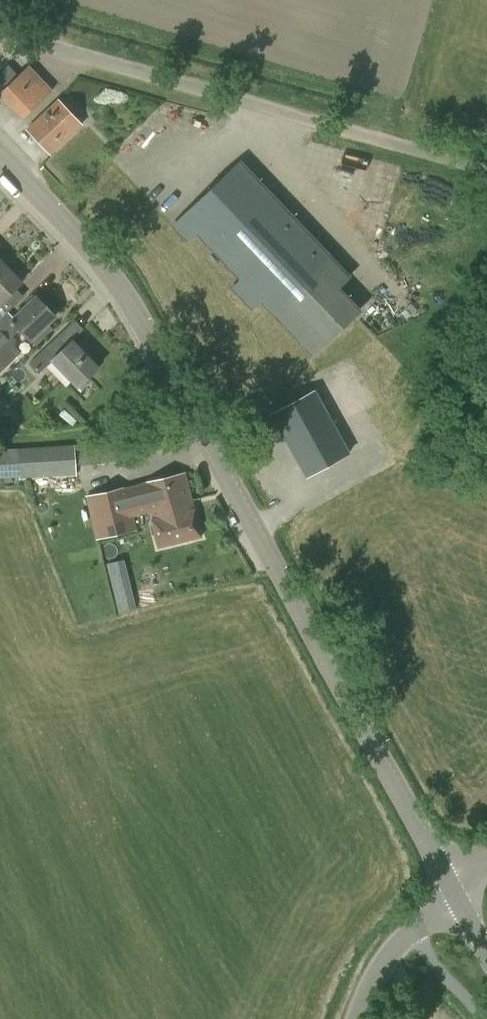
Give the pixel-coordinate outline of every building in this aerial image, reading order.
[(0,73),(0,95),(22,118),(52,90),(28,65),(18,75),(8,65),(0,73)] [(58,98),(26,128),(51,154),(82,124),(58,98)] [(241,162),(173,225),(187,239),(195,231),(241,280),(233,288),(251,307),(260,299),(271,311),(313,355),(360,310),(339,288),(350,277),(329,255),(241,162)] [(8,313),(8,312),(8,311),(1,303),(22,282),(15,274),(17,273),(17,270),(16,267),(12,263),(10,263),(7,263),(6,265),(5,264),(0,269),(0,321),(8,313)] [(0,321),(0,371),(20,351),(15,346),(15,345),(16,340),(12,335),(20,328),(31,340),(36,345),(53,329),(48,323),(55,317),(35,296),(13,317),(8,313),(0,321)] [(57,336),(29,363),(38,373),(51,360),(73,382),(78,387),(83,382),(98,367),(72,340),(66,346),(57,336)] [(318,388),(276,411),(311,474),(353,451),(318,388)] [(121,441),(77,444),(78,463),(122,460),(121,441)] [(74,444),(18,448),(19,477),(19,480),(76,476),(75,463),(78,463),(77,444),(74,444)] [(0,449),(0,478),(19,477),(18,448),(0,449)] [(141,484),(126,487),(132,513),(147,509),(191,498),(190,494),(184,473),(141,484)] [(126,486),(86,495),(93,522),(132,513),(126,487),(126,486)] [(191,498),(147,509),(150,518),(158,547),(201,536),(194,508),(193,508),(193,507),(191,498)] [(132,513),(93,522),(96,538),(136,529),(132,513)] [(125,567),(109,571),(115,597),(131,593),(125,567)]
